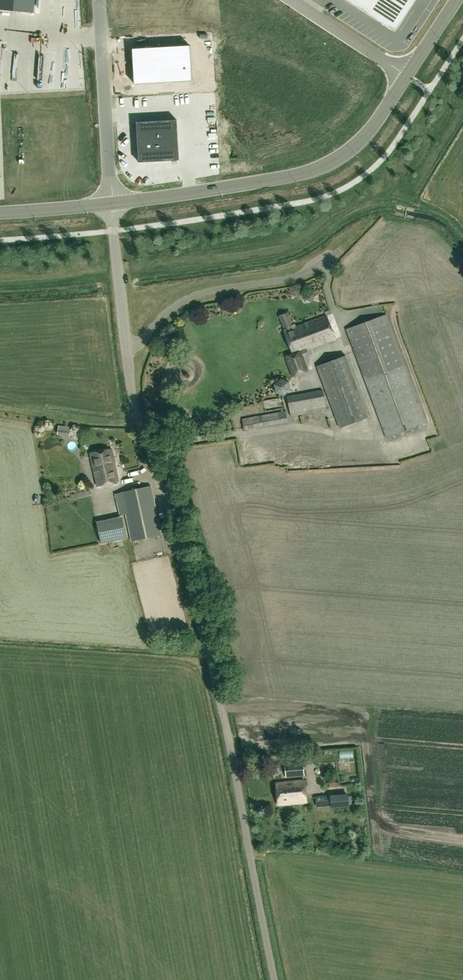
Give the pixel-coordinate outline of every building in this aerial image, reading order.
[(34,12),(35,0),(0,0),(0,9),(34,12)] [(395,32),(416,0),(346,0),(395,32)] [(133,49),(134,67),(191,63),(190,46),(133,49)] [(192,81),(191,63),(134,67),(135,84),(192,81)] [(179,160),(177,119),(137,122),(139,162),(179,160)] [(305,371),(298,352),(335,338),(326,315),(295,327),(292,321),(291,321),(287,312),(280,315),(285,330),(284,331),(292,353),(285,356),(293,376),(305,371)] [(347,329),(387,438),(426,423),(387,315),(347,329)] [(318,366),(340,427),(369,417),(346,356),(318,366)] [(276,393),(284,396),(290,389),(288,382),(281,378),(274,384),(276,393)] [(323,389),(288,396),(291,417),(327,410),(323,389)] [(286,411),(242,419),(244,429),(288,421),(286,411)] [(119,481),(112,449),(90,453),(98,486),(119,481)] [(115,494),(118,503),(124,502),(132,541),(161,535),(151,486),(115,494)] [(127,538),(123,519),(98,525),(102,543),(127,538)] [(286,776),(304,775),(303,762),(285,763),(286,776)] [(279,805),(307,802),(305,780),(277,783),(279,805)] [(330,795),(316,796),(317,806),(331,805),(331,806),(350,805),(348,793),(330,795)]
